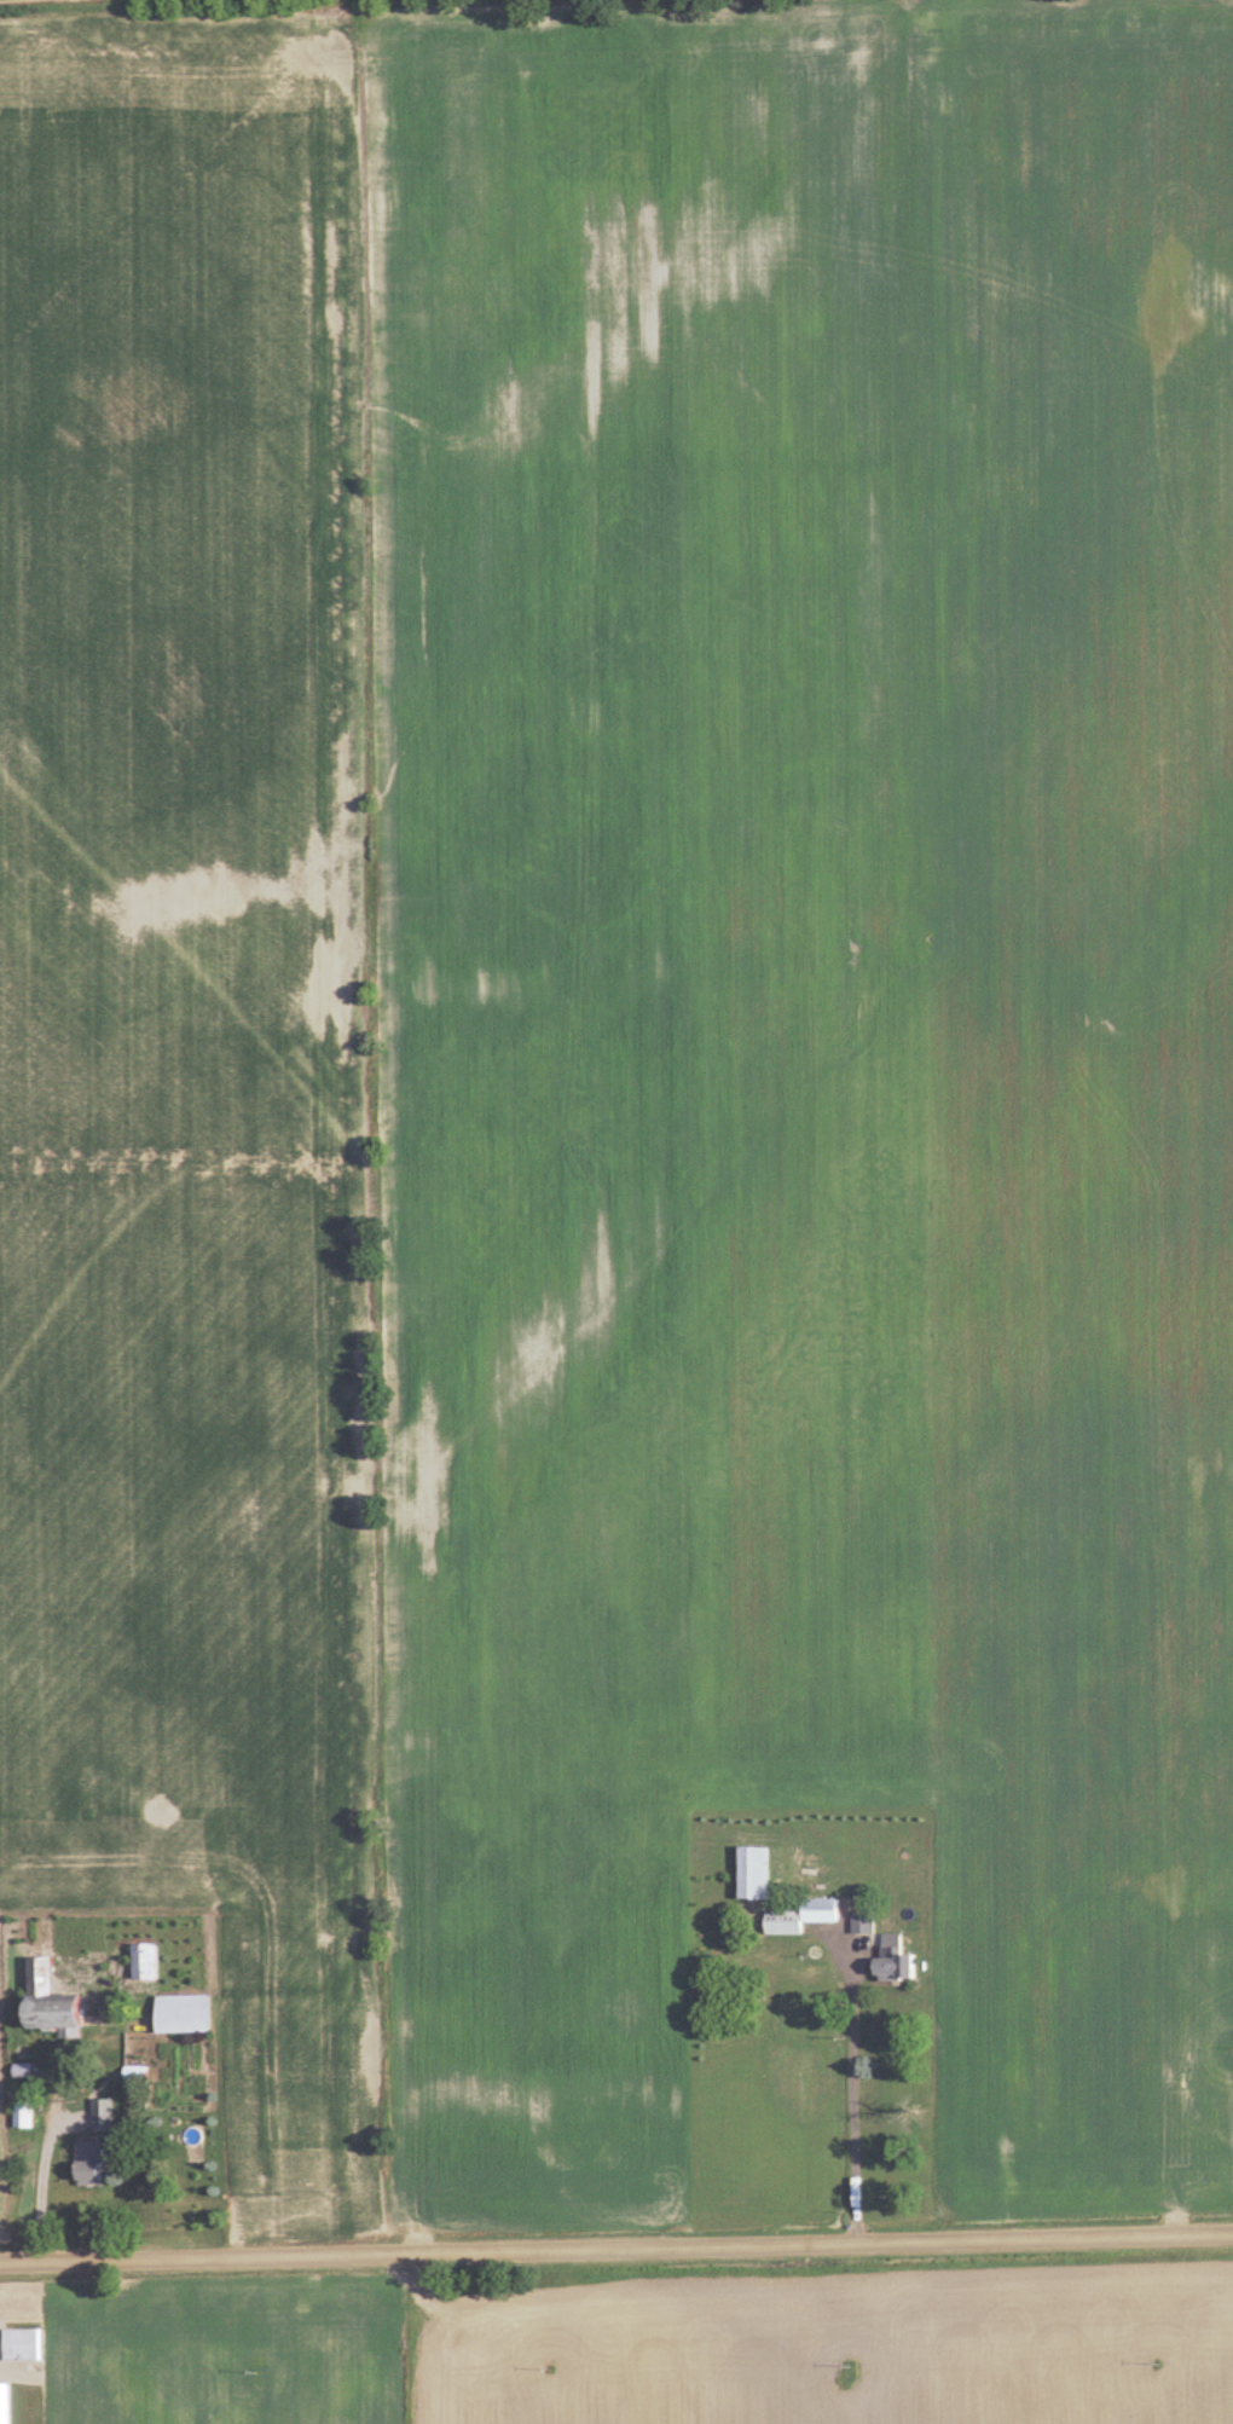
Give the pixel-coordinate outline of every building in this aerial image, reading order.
[(742,1848),(742,1901),(766,1901),(766,1848),(742,1848)] [(805,1936),(805,1923),(840,1923),(840,1899),(805,1899),(805,1913),(769,1913),(769,1936),(805,1936)] [(855,1935),(876,1935),(876,1913),(855,1913),(855,1935)] [(918,1956),(904,1956),(904,1935),(881,1935),(882,1982),(919,1982),(918,1956)] [(136,1945),(136,1981),(161,1981),(161,1945),(136,1945)] [(31,1958),(32,2031),(63,2030),(63,2038),(87,2038),(86,1996),(56,1997),(55,1958),(31,1958)] [(160,1997),(160,2035),(212,2035),(212,1997),(160,1997)] [(17,2079),(35,2079),(35,2065),(17,2065),(17,2079)] [(16,2130),(36,2130),(36,2096),(16,2096),(16,2130)] [(117,2133),(117,2101),(95,2101),(95,2133),(117,2133)] [(104,2142),(80,2142),(80,2186),(104,2186),(104,2142)] [(43,2330),(7,2330),(7,2362),(43,2362),(43,2330)] [(0,2385),(0,2423),(11,2423),(11,2385),(0,2385)]
